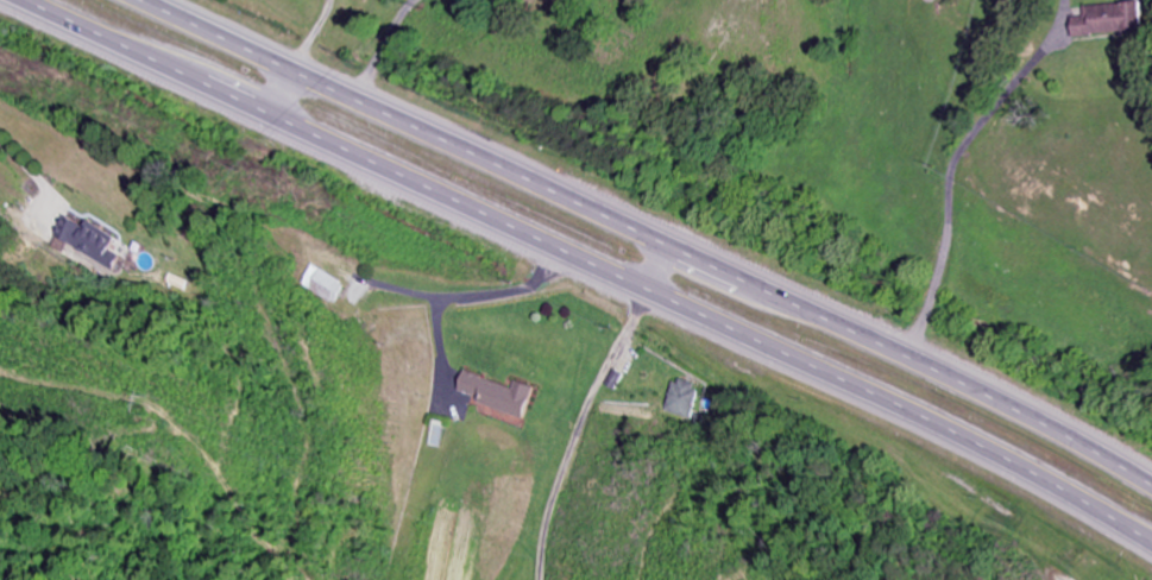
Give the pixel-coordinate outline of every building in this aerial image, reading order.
[(1093,8),(1093,17),(1079,18),(1081,39),(1149,32),(1146,3),(1093,8)] [(66,243),(114,275),(124,260),(112,252),(120,240),(92,222),(88,228),(80,222),(66,243)] [(531,419),(541,387),(523,381),(520,388),(470,372),(462,396),(531,419)] [(668,413),(694,420),(704,387),(678,379),(668,413)]
